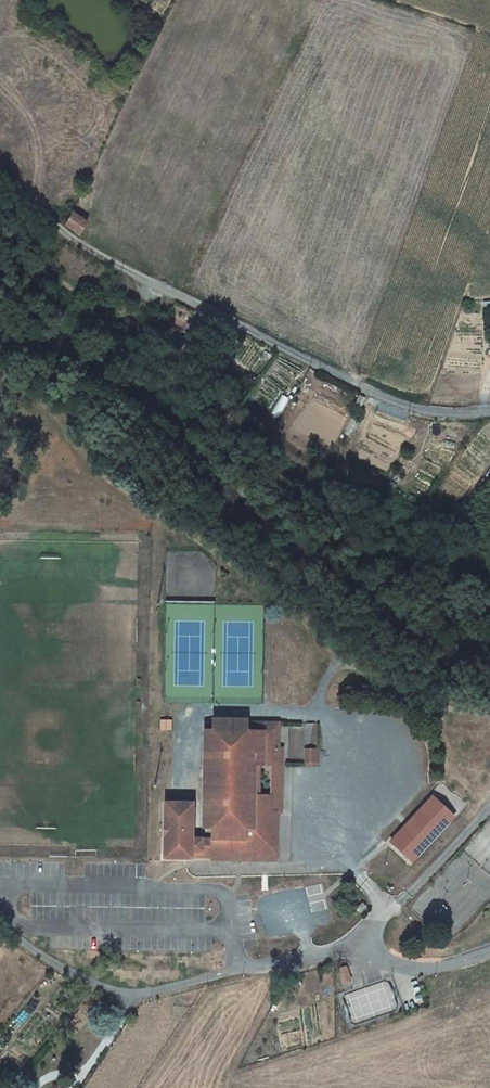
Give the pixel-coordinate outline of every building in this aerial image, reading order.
[(73,212),(66,225),(80,236),(88,223),(73,212)] [(363,403),(357,400),(354,407),(359,410),(363,403)] [(172,720),(161,720),(161,730),(172,730),(172,720)] [(270,762),(270,765),(281,765),(282,748),(278,748),(278,723),(246,723),(246,721),(213,720),(213,731),(204,731),(203,828),(212,828),(211,839),(192,839),(193,803),(164,803),(164,859),(192,859),(192,857),(198,857),(202,853),(211,853),(211,860),(222,860),(222,856),(232,856),(232,860),(240,860),(240,856),(250,856),(250,853),(253,854),(253,860),(276,860),(276,813),(276,812),(271,812),(271,796),(270,796),(254,796),(254,785),(254,765),(263,765),(263,762),(270,762)] [(316,750),(305,750),(305,763),(316,763),(316,750)] [(281,813),(281,765),(270,765),(270,796),(271,796),(271,812),(276,812),(276,813),(281,813)] [(391,841),(412,861),(454,817),(433,797),(391,841)] [(363,903),(357,908),(361,912),(366,907),(363,903)]
